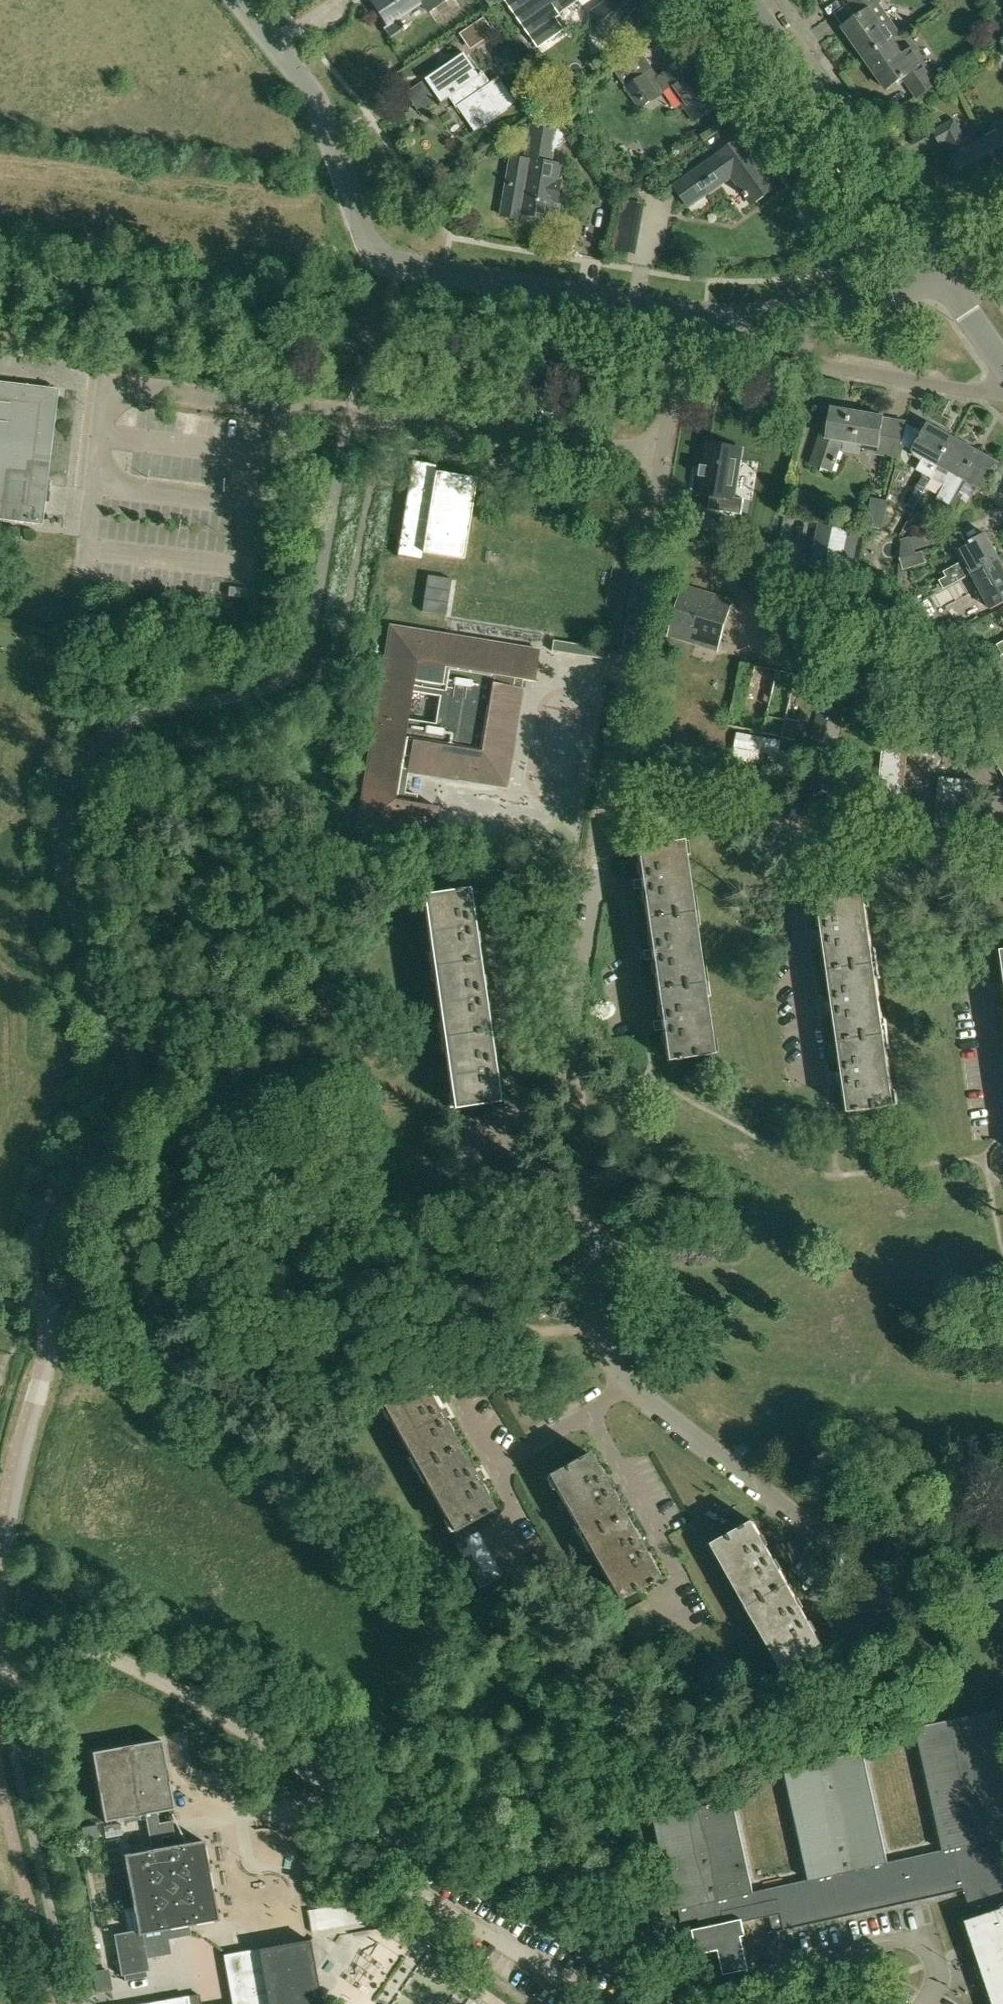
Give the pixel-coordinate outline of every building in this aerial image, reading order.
[(369,0),(386,25),(397,17),(420,2),(422,5),(426,11),(442,0),(369,0)] [(505,1),(539,47),(564,29),(556,18),(561,15),(559,13),(578,0),(506,0),(505,1)] [(594,15),(593,27),(602,40),(612,42),(639,23),(638,10),(651,1),(650,0),(608,0),(608,1),(592,12),(594,15)] [(890,41),(901,34),(878,0),(855,0),(851,3),(860,17),(845,28),(866,58),(890,41)] [(483,19),(462,33),(470,44),(490,31),(483,19)] [(992,30),(998,39),(1002,36),(1002,24),(1002,23),(992,30)] [(891,41),(866,58),(888,90),(904,78),(914,92),(917,97),(937,84),(933,78),(923,63),(911,46),(900,55),(891,41)] [(426,79),(442,102),(454,93),(461,102),(457,105),(475,130),(516,102),(499,77),(492,83),(484,72),(480,75),(464,52),(426,79)] [(614,71),(624,86),(640,108),(664,91),(671,86),(695,121),(719,104),(695,69),(697,67),(689,56),(659,77),(652,82),(634,57),(614,71)] [(542,111),(547,118),(556,111),(551,104),(542,111)] [(508,182),(502,216),(521,219),(522,214),(552,219),(554,201),(559,202),(562,181),(558,180),(561,163),(553,162),(555,150),(571,139),(562,126),(531,121),(528,143),(525,159),(521,184),(508,182)] [(969,185),(1000,167),(986,140),(970,149),(954,121),(935,132),(942,144),(947,141),(955,157),(954,158),(969,185)] [(986,140),(1000,167),(1002,166),(1002,131),(986,140)] [(718,134),(709,141),(711,144),(721,137),(718,134)] [(704,195),(721,183),(718,179),(729,171),(732,175),(744,192),(743,193),(745,196),(746,196),(752,204),(778,185),(768,171),(763,164),(743,136),(718,154),(719,155),(690,175),(675,186),(688,206),(704,195)] [(642,216),(620,212),(617,229),(638,233),(642,216)] [(45,525),(61,387),(0,380),(0,520),(45,525)] [(825,421),(811,463),(833,471),(843,440),(845,440),(863,443),(864,443),(875,446),(878,446),(884,417),(832,407),(829,422),(825,421)] [(907,504),(906,506),(908,507),(913,510),(915,508),(932,476),(953,437),(928,422),(922,432),(912,451),(914,452),(912,455),(922,461),(918,468),(924,472),(907,504)] [(953,437),(932,476),(946,484),(939,498),(942,500),(934,513),(943,518),(950,505),(957,490),(964,478),(979,451),(953,437)] [(703,477),(700,493),(711,495),(709,509),(742,514),(744,499),(733,497),(741,449),(708,444),(705,466),(703,477)] [(979,451),(964,478),(988,492),(1002,465),(1002,464),(979,451)] [(400,537),(397,556),(421,561),(423,553),(464,559),(474,498),(477,478),(436,471),(437,465),(412,461),(409,480),(400,537)] [(966,495),(957,490),(950,505),(958,509),(966,495)] [(883,527),(887,500),(872,498),(867,525),(883,527)] [(3,535),(18,537),(18,528),(4,527),(3,535)] [(936,530),(911,538),(902,540),(900,558),(916,553),(915,549),(940,542),(936,530)] [(948,576),(941,579),(945,587),(971,573),(999,558),(985,532),(957,547),(964,560),(949,568),(945,570),(948,576)] [(817,538),(812,564),(839,570),(844,543),(817,538)] [(916,554),(916,553),(900,558),(904,570),(926,563),(923,552),(916,554)] [(999,558),(971,573),(985,598),(1002,589),(1002,566),(999,558)] [(427,575),(422,612),(446,615),(451,579),(427,575)] [(684,586),(670,634),(694,642),(719,649),(733,601),(684,586)] [(935,642),(957,630),(951,619),(929,631),(935,642)] [(520,687),(522,679),(534,681),(539,650),(391,625),(365,779),(358,825),(433,838),(438,807),(416,803),(417,794),(405,792),(408,771),(507,787),(523,688),(520,687)] [(553,640),(551,650),(578,655),(579,645),(553,640)] [(993,659),(1001,674),(1002,673),(1002,653),(1002,654),(996,657),(993,659)] [(784,736),(797,673),(742,661),(728,725),(784,736)] [(808,746),(835,753),(845,712),(818,705),(808,746)] [(886,709),(885,721),(910,724),(911,711),(886,709)] [(884,734),(909,736),(910,724),(885,721),(884,734)] [(884,734),(883,746),(908,748),(909,736),(884,734)] [(992,755),(1002,749),(1002,734),(986,744),(992,755)] [(883,746),(881,758),(906,761),(908,748),(883,746)] [(998,766),(1002,763),(1002,749),(992,755),(998,766)] [(906,761),(881,758),(880,770),(905,773),(906,761)] [(880,770),(879,783),(904,785),(905,773),(880,770)] [(744,772),(740,797),(752,799),(756,774),(744,772)] [(814,773),(812,783),(810,799),(822,801),(826,775),(814,773)] [(769,776),(756,774),(752,799),(765,801),(769,776)] [(838,777),(826,775),(822,801),(834,803),(838,777)] [(781,778),(769,776),(765,801),(776,803),(781,778)] [(939,776),(937,801),(949,803),(952,777),(939,776)] [(838,777),(834,803),(846,805),(851,779),(838,777)] [(949,803),(962,804),(964,779),(952,777),(949,803)] [(781,778),(776,803),(789,805),(793,780),(781,778)] [(863,781),(851,779),(846,805),(859,806),(863,781)] [(976,780),(964,779),(962,804),(974,805),(976,780)] [(879,783),(878,796),(903,798),(904,785),(879,783)] [(878,796),(877,808),(902,810),(903,798),(878,796)] [(947,828),(949,803),(937,801),(934,827),(947,828)] [(962,804),(949,803),(947,828),(959,829),(962,804)] [(974,805),(962,804),(959,829),(972,830),(974,805)] [(901,823),(902,810),(877,808),(876,821),(901,823)] [(636,847),(646,917),(691,912),(681,841),(636,847)] [(432,967),(478,960),(468,889),(422,895),(432,967)] [(819,899),(829,970),(874,962),(865,892),(819,899)] [(646,917),(651,959),(656,989),(702,982),(691,912),(646,917)] [(432,967),(442,1038),(489,1031),(478,960),(432,967)] [(829,970),(835,1017),(839,1041),(884,1033),(874,962),(829,970)] [(712,1053),(702,982),(656,989),(666,1060),(712,1053)] [(442,1038),(452,1109),(499,1102),(489,1031),(442,1038)] [(895,1105),(884,1033),(839,1041),(849,1112),(895,1105)] [(452,1133),(476,1129),(475,1117),(450,1121),(452,1133)] [(452,1133),(453,1145),(478,1142),(476,1129),(452,1133)] [(453,1145),(455,1158),(480,1155),(478,1142),(453,1145)] [(455,1158),(457,1171),(482,1167),(480,1155),(455,1158)] [(382,1406),(417,1469),(457,1447),(422,1383),(382,1406)] [(417,1469),(453,1532),(493,1509),(457,1447),(417,1469)] [(547,1475),(582,1538),(623,1515),(587,1452),(547,1475)] [(658,1578),(638,1542),(623,1515),(582,1538),(618,1601),(658,1578)] [(712,1544),(748,1607),(789,1584),(753,1521),(712,1544)] [(461,1555),(484,1543),(477,1532),(455,1544),(461,1555)] [(461,1555),(468,1566),(490,1553),(484,1543),(461,1555)] [(468,1566),(474,1576),(496,1564),(490,1553),(468,1566)] [(496,1564),(474,1576),(480,1588),(502,1575),(496,1564)] [(824,1646),(809,1619),(789,1584),(748,1607),(783,1669),(824,1646)] [(854,1667),(866,1664),(861,1640),(849,1642),(854,1667)] [(836,1645),(841,1669),(854,1667),(849,1642),(836,1645)] [(995,1709),(916,1727),(943,1850),(888,1862),(863,1751),(784,1769),(809,1880),(754,1892),(732,1794),(653,1812),(675,1910),(679,1910),(681,1922),(708,1916),(710,1926),(692,1930),(694,1938),(698,1937),(708,1978),(750,1969),(742,1936),(747,1935),(744,1922),(788,1913),(791,1928),(965,1890),(974,1918),(966,1920),(994,2003),(1002,2003),(1002,1747),(995,1709)] [(144,1814),(151,1850),(163,1847),(161,1837),(174,1835),(171,1820),(158,1822),(157,1812),(174,1809),(161,1739),(91,1752),(104,1821),(144,1814)] [(120,1823),(104,1826),(106,1838),(122,1835),(120,1823)] [(97,1824),(81,1827),(84,1841),(99,1838),(97,1824)] [(127,1931),(112,1934),(120,1975),(123,1975),(124,1980),(146,1977),(145,1971),(148,1970),(146,1958),(170,1953),(168,1939),(190,1935),(188,1925),(217,1919),(204,1840),(163,1847),(151,1850),(123,1855),(132,1907),(123,1909),(127,1931)] [(655,1915),(648,1884),(628,1888),(635,1920),(655,1915)] [(309,1939),(224,1954),(224,1957),(228,1978),(232,2003),(321,2003),(309,1939)] [(107,1971),(94,1973),(98,1992),(111,1989),(107,1971)] [(198,1994),(142,2003),(200,2003),(198,1994)]
